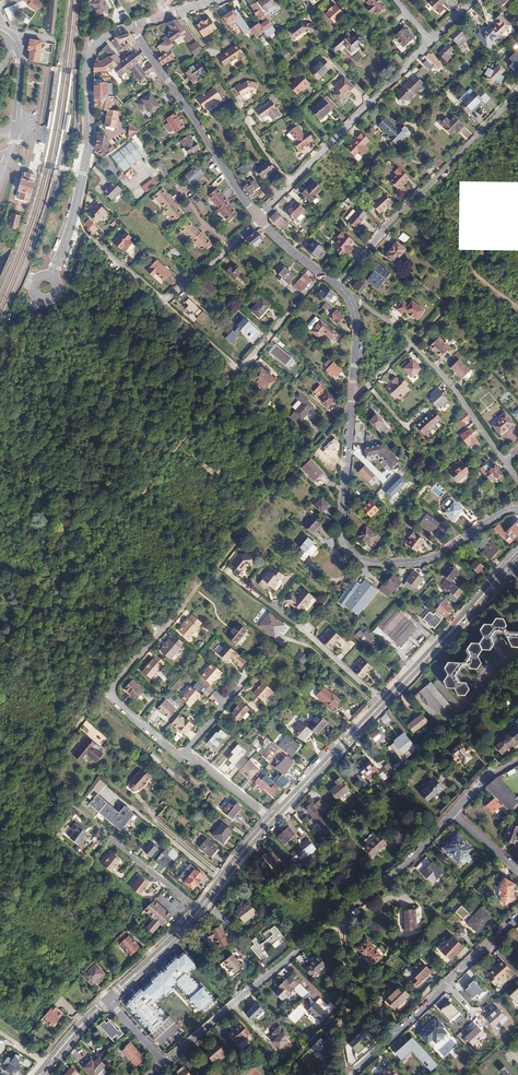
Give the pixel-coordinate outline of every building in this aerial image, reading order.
[(41,0),(26,0),(39,11),(45,3),(41,0)] [(53,17),(53,21),(52,21),(50,33),(58,33),(61,0),(55,0),(53,17)] [(94,6),(98,14),(111,5),(108,0),(88,0),(94,6)] [(272,0),(261,0),(257,3),(266,16),(278,8),(272,0)] [(368,3),(367,4),(371,8),(368,10),(372,15),(375,13),(378,16),(383,13),(384,13),(387,12),(386,10),(387,9),(382,3),(383,3),(381,0),(365,0),(368,3)] [(451,0),(438,0),(432,5),(439,13),(440,12),(443,16),(448,12),(444,8),(452,1),(451,0)] [(512,0),(497,0),(505,8),(512,1),(512,0)] [(157,7),(153,2),(151,1),(148,12),(149,15),(156,12),(157,7)] [(18,3),(5,9),(8,18),(22,13),(18,3)] [(266,16),(257,3),(253,6),(255,10),(254,11),(257,15),(259,15),(262,19),(265,17),(268,21),(261,26),(267,35),(269,37),(270,37),(271,38),(275,35),(277,38),(280,36),(266,16)] [(349,9),(345,6),(341,9),(339,8),(336,11),(335,10),(332,13),(332,14),(329,16),(337,26),(347,17),(346,15),(350,11),(349,9)] [(235,31),(242,27),(247,34),(252,30),(248,24),(238,10),(236,12),(235,11),(225,17),(235,31)] [(26,18),(22,23),(27,26),(31,21),(26,18)] [(179,32),(184,30),(177,18),(171,20),(177,28),(179,32)] [(201,24),(196,27),(204,38),(218,29),(211,19),(206,23),(202,25),(201,24)] [(499,27),(500,29),(495,34),(501,40),(506,45),(516,34),(514,31),(514,30),(503,19),(499,23),(501,25),(499,27)] [(172,31),(177,28),(171,20),(166,22),(172,31)] [(259,24),(258,25),(254,27),(251,23),(248,24),(252,30),(254,33),(257,37),(259,36),(261,39),(267,35),(261,26),(259,24)] [(314,33),(315,25),(303,23),(291,32),(297,39),(306,32),(314,33)] [(394,36),(402,45),(406,42),(407,44),(415,37),(410,32),(409,33),(407,31),(404,27),(394,36)] [(179,32),(177,28),(172,31),(167,35),(171,41),(181,35),(179,32)] [(495,34),(492,30),(486,36),(482,32),(477,37),(491,50),(501,40),(495,34)] [(467,41),(470,38),(464,31),(454,40),(463,49),(469,43),(467,41)] [(148,65),(143,58),(146,56),(144,52),(133,36),(128,33),(125,34),(115,38),(120,43),(124,48),(128,51),(131,52),(148,75),(156,70),(151,62),(148,65)] [(118,52),(124,48),(120,43),(115,38),(110,42),(118,52)] [(348,47),(346,48),(356,60),(369,49),(366,45),(366,44),(363,40),(362,40),(360,38),(354,42),(353,41),(347,46),(348,47)] [(49,51),(48,51),(41,50),(42,41),(41,41),(30,39),(28,50),(30,50),(28,60),(47,63),(49,51)] [(175,56),(169,47),(168,45),(165,41),(160,44),(165,53),(159,58),(157,59),(162,65),(164,64),(175,56)] [(202,50),(197,42),(189,47),(195,55),(203,50),(202,50)] [(110,58),(114,55),(107,44),(103,48),(106,52),(105,52),(108,56),(110,58)] [(458,48),(454,44),(452,47),(453,48),(443,57),(447,61),(457,52),(455,51),(458,48)] [(236,50),(231,54),(227,56),(227,57),(222,60),(226,68),(232,64),(232,65),(240,60),(242,62),(248,58),(240,45),(235,48),(236,50)] [(124,60),(131,68),(136,74),(140,80),(148,75),(131,52),(128,51),(126,53),(128,57),(124,60)] [(516,52),(509,59),(512,62),(508,66),(515,72),(517,69),(517,54),(516,52)] [(115,54),(114,55),(110,58),(117,67),(114,69),(120,77),(131,68),(124,60),(121,62),(115,54)] [(393,59),(399,66),(404,61),(398,54),(393,59)] [(429,58),(441,71),(444,68),(433,55),(429,58)] [(100,62),(109,73),(114,69),(117,67),(110,58),(108,56),(100,62)] [(94,71),(94,78),(99,78),(111,77),(109,73),(100,62),(97,57),(94,62),(94,63),(94,66),(94,71)] [(192,65),(188,68),(189,69),(186,72),(193,83),(195,83),(198,81),(198,79),(205,74),(196,61),(191,64),(192,65)] [(313,73),(321,81),(333,69),(325,61),(313,73)] [(458,66),(461,70),(470,65),(467,61),(458,66)] [(497,80),(500,78),(502,76),(499,75),(505,70),(499,63),(495,67),(492,64),(490,68),(490,69),(487,74),(489,75),(488,76),(493,81),(495,79),(497,80)] [(291,88),(299,96),(303,92),(306,89),(308,91),(312,87),(302,77),(291,88)] [(94,101),(95,107),(101,107),(101,103),(107,94),(107,81),(99,81),(99,78),(94,78),(94,84),(94,92),(94,101)] [(420,91),(426,86),(418,78),(412,83),(411,82),(400,93),(402,94),(400,95),(400,102),(408,103),(409,101),(410,103),(421,92),(420,91)] [(357,89),(346,79),(336,88),(340,92),(335,97),(342,104),(346,99),(346,97),(349,94),(349,93),(351,91),(353,93),(357,89)] [(242,84),(241,82),(230,90),(235,98),(240,94),(242,96),(248,92),(257,94),(258,82),(247,81),(242,84)] [(214,87),(210,90),(204,94),(205,95),(203,97),(202,95),(197,99),(204,109),(217,99),(219,102),(223,99),(214,87)] [(151,93),(136,103),(142,112),(148,108),(151,113),(163,105),(160,100),(157,102),(151,93)] [(464,106),(472,115),(485,103),(486,105),(488,104),(490,105),(493,101),(487,95),(485,97),(481,93),(477,96),(476,95),(464,106)] [(108,108),(112,109),(112,100),(107,94),(101,103),(101,107),(101,109),(108,110),(108,108)] [(277,108),(283,104),(276,95),(270,99),(273,104),(259,114),(265,123),(272,118),(276,124),(284,119),(277,108)] [(330,116),(335,111),(327,104),(315,115),(323,123),(328,118),(327,117),(329,115),(330,116)] [(108,108),(108,110),(105,128),(114,130),(118,110),(112,109),(108,108)] [(183,123),(183,122),(179,116),(178,116),(176,113),(167,118),(171,125),(170,126),(173,130),(174,129),(176,132),(185,126),(183,123)] [(447,119),(441,125),(452,136),(457,131),(458,132),(460,131),(461,132),(466,127),(456,117),(451,122),(447,119)] [(408,134),(411,131),(406,126),(399,133),(395,130),(397,128),(389,121),(383,127),(394,138),(393,140),(400,146),(410,136),(408,134)] [(139,131),(132,123),(129,125),(132,130),(128,133),(131,137),(135,134),(139,131)] [(309,149),(309,148),(316,142),(311,135),(304,139),(302,137),(304,135),(299,129),(292,135),(298,144),(295,147),(300,154),(304,151),(305,152),(309,149)] [(371,141),(364,133),(358,140),(359,142),(357,144),(355,143),(349,149),(357,157),(360,153),(364,157),(371,149),(367,146),(371,141)] [(96,149),(103,159),(116,149),(105,135),(98,134),(97,137),(96,149)] [(189,135),(181,141),(180,141),(184,147),(188,154),(189,153),(199,147),(196,142),(194,143),(191,138),(189,135)] [(135,141),(144,153),(148,150),(139,137),(135,141)] [(134,140),(111,157),(123,172),(146,155),(144,153),(135,141),(134,140)] [(294,156),(284,163),(288,168),(297,161),(294,156)] [(443,164),(436,158),(432,162),(439,168),(443,164)] [(164,176),(169,173),(161,160),(156,163),(164,176)] [(276,173),(270,164),(259,171),(265,180),(276,173)] [(191,185),(204,174),(197,167),(184,177),(191,185)] [(408,177),(399,167),(394,172),(397,175),(390,181),(397,188),(408,177)] [(28,170),(26,170),(24,178),(22,178),(19,190),(20,190),(18,199),(32,202),(40,173),(36,172),(28,170)] [(252,181),(251,179),(240,186),(242,189),(250,199),(258,195),(255,190),(261,187),(255,179),(252,181)] [(113,199),(123,191),(114,182),(105,191),(113,199)] [(318,197),(324,190),(316,183),(305,195),(314,203),(319,198),(318,197)] [(226,196),(224,197),(217,189),(209,196),(220,208),(218,209),(229,221),(237,214),(230,206),(231,205),(228,201),(229,200),(226,196)] [(169,199),(162,191),(154,198),(164,210),(173,202),(174,201),(171,198),(169,199)] [(394,204),(385,195),(373,207),(380,214),(387,207),(389,209),(394,204)] [(107,212),(96,202),(92,206),(95,208),(88,215),(97,223),(107,212)] [(173,202),(164,210),(163,211),(174,224),(183,215),(175,206),(176,206),(173,202)] [(307,211),(298,202),(287,213),(296,222),(307,211)] [(354,219),(361,225),(366,220),(369,216),(362,209),(358,214),(354,219)] [(290,225),(278,213),(271,219),(280,227),(281,226),(282,227),(283,227),(285,229),(290,225)] [(22,217),(14,215),(10,228),(18,230),(22,217)] [(84,224),(94,233),(98,228),(88,219),(84,224)] [(358,231),(361,227),(361,226),(361,225),(354,219),(350,223),(358,231)] [(192,242),(192,241),(200,234),(197,231),(189,223),(181,230),(192,242)] [(133,243),(129,240),(131,238),(125,232),(115,244),(124,253),(130,246),(133,243)] [(202,232),(200,234),(192,241),(204,253),(213,245),(205,237),(205,236),(202,232)] [(258,233),(249,240),(253,246),(255,248),(265,241),(258,233)] [(356,242),(344,233),(341,236),(354,245),(356,242)] [(339,244),(352,254),(356,250),(352,247),(354,245),(341,236),(340,238),(342,239),(339,244)] [(303,246),(307,242),(303,238),(299,243),(303,246)] [(317,257),(324,247),(314,240),(306,250),(317,257)] [(402,258),(408,250),(398,242),(387,257),(396,263),(401,257),(402,258)] [(338,245),(341,248),(338,253),(344,257),(348,253),(351,256),(352,254),(339,244),(338,245)] [(171,274),(156,260),(149,268),(150,269),(147,271),(152,277),(155,274),(163,281),(171,274)] [(297,278),(282,263),(276,269),(286,279),(285,280),(290,285),(297,278)] [(244,273),(235,265),(228,273),(236,280),(244,273)] [(385,290),(395,277),(382,267),(379,271),(381,272),(372,283),(377,287),(378,286),(385,290)] [(314,280),(307,275),(300,284),(307,290),(314,280)] [(253,284),(257,280),(253,276),(249,279),(253,284)] [(208,281),(206,279),(200,285),(202,287),(200,289),(210,298),(218,290),(208,281)] [(371,287),(363,281),(357,290),(364,296),(371,287)] [(317,288),(314,291),(335,307),(341,300),(330,292),(329,292),(325,289),(322,292),(317,288)] [(275,308),(267,300),(255,313),(264,321),(275,308)] [(415,303),(412,308),(406,302),(399,311),(405,317),(408,313),(411,316),(411,317),(415,320),(416,319),(420,323),(427,313),(415,303)] [(339,314),(326,303),(320,310),(324,313),(327,309),(331,312),(327,316),(334,321),(339,314)] [(256,341),(264,332),(247,317),(226,339),(232,345),(240,336),(239,336),(244,330),(256,341)] [(331,337),(336,331),(321,319),(311,330),(320,338),(325,332),(331,337)] [(430,344),(440,355),(451,346),(446,342),(443,338),(440,335),(430,344)] [(297,360),(277,343),(270,352),(290,369),(297,360)] [(336,377),(343,370),(331,359),(325,364),(329,368),(327,370),(332,375),(333,374),(336,377)] [(416,379),(425,370),(417,361),(407,369),(416,379)] [(473,372),(462,361),(454,369),(465,380),(466,379),(469,383),(477,375),(474,371),(473,372)] [(251,377),(265,390),(275,380),(260,366),(251,377)] [(410,389),(408,387),(412,384),(405,377),(401,380),(400,378),(395,382),(398,385),(395,388),(394,386),(389,391),(397,400),(410,389)] [(442,394),(443,393),(438,387),(429,395),(431,397),(429,399),(437,409),(442,404),(444,406),(449,402),(444,396),(442,397),(441,395),(442,394)] [(296,396),(303,402),(291,415),(300,422),(316,404),(301,390),(296,396)] [(336,399),(328,392),(320,400),(328,408),(336,399)] [(367,403),(375,395),(372,392),(365,400),(367,403)] [(438,426),(437,425),(444,419),(437,412),(431,418),(430,416),(419,427),(427,436),(430,436),(433,434),(433,431),(438,426)] [(493,426),(508,443),(517,435),(517,427),(505,412),(499,417),(501,419),(493,426)] [(384,435),(390,428),(378,415),(371,421),(384,435)] [(473,420),(470,416),(464,422),(469,428),(471,425),(470,423),(473,420)] [(465,448),(469,453),(477,446),(474,442),(465,448)] [(395,469),(402,463),(385,444),(366,449),(369,458),(382,455),(395,469)] [(336,459),(343,453),(336,445),(330,452),(336,459)] [(423,454),(428,460),(431,457),(421,446),(417,450),(422,455),(423,454)] [(319,483),(327,475),(315,462),(307,471),(319,483)] [(477,476),(465,463),(459,468),(457,466),(449,473),(453,478),(456,475),(466,486),(477,476)] [(496,464),(488,470),(487,469),(484,471),(485,473),(488,471),(495,479),(496,478),(498,481),(505,475),(498,466),(496,464)] [(376,476),(366,465),(359,471),(370,482),(376,476)] [(9,468),(0,480),(0,481),(6,485),(16,473),(9,468)] [(402,474),(385,492),(395,501),(412,483),(402,474)] [(430,490),(441,499),(446,492),(436,483),(430,490)] [(510,502),(514,499),(510,493),(506,496),(510,502)] [(456,502),(447,494),(437,506),(446,513),(456,502)] [(327,502),(320,508),(326,515),(334,508),(327,502)] [(373,503),(366,510),(374,518),(381,511),(373,503)] [(443,525),(431,515),(423,525),(433,533),(437,528),(438,529),(443,525)] [(327,529),(317,519),(308,529),(318,538),(327,529)] [(512,546),(517,540),(517,524),(508,535),(500,528),(497,532),(512,546)] [(382,537),(371,529),(364,538),(374,546),(382,537)] [(407,544),(420,551),(428,538),(414,530),(407,544)] [(309,540),(311,538),(306,534),(297,544),(299,546),(295,551),(301,557),(306,552),(307,553),(314,544),(309,540)] [(501,555),(504,553),(494,545),(486,555),(493,562),(500,554),(501,555)] [(48,554),(45,551),(39,558),(42,561),(48,554)] [(253,567),(251,554),(240,556),(233,566),(237,569),(234,573),(239,577),(244,571),(244,568),(253,567)] [(460,569),(452,562),(443,573),(450,578),(453,581),(456,577),(455,576),(460,569)] [(485,567),(478,562),(473,568),(480,574),(485,567)] [(270,571),(265,577),(266,578),(264,581),(261,585),(265,588),(268,584),(270,586),(271,585),(277,589),(281,585),(280,584),(282,581),(281,580),(285,576),(276,569),(273,573),(270,571)] [(416,589),(417,589),(425,580),(416,572),(407,582),(409,583),(416,589)] [(403,584),(396,577),(389,585),(396,591),(403,584)] [(449,586),(449,585),(447,587),(461,598),(466,592),(453,581),(450,578),(448,581),(451,584),(449,586)] [(347,590),(349,593),(359,582),(356,579),(347,590)] [(344,607),(347,604),(348,605),(359,615),(380,592),(367,581),(363,585),(359,582),(349,593),(347,590),(337,601),(344,607)] [(409,583),(406,586),(413,592),(413,591),(416,589),(409,583)] [(388,589),(385,592),(392,597),(397,591),(396,591),(389,585),(387,588),(388,589)] [(288,602),(296,608),(297,606),(300,609),(304,612),(312,603),(311,602),(315,597),(306,590),(298,599),(293,595),(288,602)] [(449,604),(450,603),(447,600),(438,610),(448,618),(455,609),(449,604)] [(418,627),(396,608),(379,625),(402,645),(418,627)] [(285,625),(270,613),(261,626),(276,638),(285,625)] [(436,628),(444,620),(437,614),(428,624),(433,628),(435,627),(436,628)] [(192,634),(194,636),(197,633),(199,633),(203,628),(201,627),(204,623),(196,616),(192,620),(191,619),(186,624),(187,625),(181,631),(188,638),(192,634)] [(248,632),(239,625),(238,626),(247,633),(248,632)] [(288,625),(281,633),(284,635),(291,627),(288,625)] [(247,633),(238,626),(230,637),(238,644),(247,633)] [(356,636),(367,646),(376,636),(373,633),(369,629),(365,633),(361,630),(356,636)] [(336,644),(335,643),(338,640),(340,642),(344,638),(334,630),(323,642),(332,649),(336,644)] [(510,633),(506,639),(509,646),(517,646),(517,645),(517,633),(510,633)] [(183,648),(182,648),(186,643),(178,636),(174,640),(173,640),(170,643),(169,643),(165,647),(166,648),(163,652),(173,660),(183,648)] [(482,636),(478,642),(481,649),(489,649),(493,643),(490,636),(482,636)] [(229,638),(237,645),(238,644),(230,637),(229,638)] [(466,648),(469,655),(477,655),(481,649),(478,642),(471,642),(466,648)] [(237,662),(244,669),(250,663),(230,645),(221,656),(229,663),(234,657),(238,661),(237,662)] [(295,657),(303,665),(309,658),(302,651),(295,657)] [(477,655),(469,655),(465,661),(468,668),(476,668),(480,662),(477,655)] [(145,672),(153,679),(167,663),(160,657),(156,660),(145,672)] [(356,671),(364,678),(375,666),(365,658),(359,665),(360,666),(356,671)] [(443,667),(447,674),(454,674),(458,668),(454,661),(447,661),(443,667)] [(209,669),(210,670),(199,682),(209,691),(217,682),(216,680),(219,677),(220,677),(222,678),(224,675),(223,674),(224,673),(214,664),(209,669)] [(454,674),(447,674),(443,680),(446,687),(453,687),(457,681),(454,674)] [(142,688),(144,686),(136,680),(127,689),(131,693),(132,692),(134,694),(135,697),(139,700),(140,700),(142,699),(147,692),(142,688)] [(191,707),(192,708),(196,704),(195,703),(202,696),(203,697),(209,691),(199,682),(198,681),(186,695),(187,696),(183,701),(191,707)] [(430,681),(414,696),(433,718),(449,703),(430,681)] [(457,681),(453,687),(457,694),(465,694),(468,688),(465,681),(457,681)] [(269,695),(272,697),(277,692),(266,683),(257,694),(265,701),(269,695)] [(182,698),(191,687),(188,685),(179,695),(182,698)] [(341,700),(324,686),(316,696),(332,710),(341,700)] [(180,709),(169,700),(161,710),(165,713),(166,712),(172,718),(180,709)] [(231,721),(237,727),(252,710),(244,703),(241,707),(240,706),(236,710),(237,711),(234,715),(235,716),(231,721)] [(512,712),(506,718),(509,721),(515,715),(512,712)] [(380,718),(386,725),(392,720),(387,713),(380,718)] [(429,721),(422,713),(407,724),(413,732),(427,721),(428,722),(429,721)] [(189,720),(183,715),(174,725),(180,730),(181,729),(188,736),(197,726),(193,723),(192,723),(189,721),(189,720)] [(311,728),(320,735),(330,723),(322,716),(311,728)] [(297,731),(308,741),(315,732),(306,724),(305,723),(297,731)] [(506,731),(508,734),(515,728),(512,725),(506,731)] [(234,736),(224,728),(210,743),(221,752),(227,745),(222,740),(223,738),(228,742),(234,736)] [(516,728),(515,728),(508,734),(515,742),(517,740),(517,731),(516,728)] [(383,734),(378,729),(371,734),(374,739),(380,734),(381,735),(383,734)] [(409,749),(415,745),(406,732),(393,741),(394,743),(391,745),(402,762),(412,755),(409,749)] [(508,734),(495,746),(502,754),(507,749),(508,750),(510,749),(509,748),(512,745),(515,742),(508,734)] [(304,747),(289,736),(280,746),(281,747),(288,752),(294,757),(299,752),(304,747)] [(257,738),(252,744),(258,748),(262,742),(257,738)] [(101,751),(89,741),(88,743),(99,753),(101,751)] [(85,746),(101,761),(104,758),(99,753),(88,743),(85,746)] [(88,759),(96,766),(101,761),(85,746),(74,758),(82,765),(88,759)] [(278,751),(284,756),(288,752),(281,747),(278,751)] [(264,755),(285,774),(293,766),(294,766),(297,763),(289,756),(286,760),(284,758),(282,760),(275,754),(276,753),(270,748),(264,755)] [(459,748),(450,756),(455,761),(457,758),(464,766),(470,760),(466,756),(467,755),(467,754),(467,753),(466,752),(465,752),(464,752),(464,753),(463,753),(459,748)] [(149,757),(160,764),(162,760),(152,753),(149,757)] [(262,770),(252,761),(243,772),(253,780),(262,770)] [(395,768),(390,762),(384,766),(386,768),(378,775),(382,779),(395,768)] [(357,771),(346,779),(352,785),(359,779),(362,783),(365,780),(366,781),(370,777),(376,784),(380,781),(376,777),(373,774),(378,770),(372,763),(359,773),(357,771)] [(142,770),(151,778),(152,779),(155,776),(145,767),(142,770)] [(151,778),(142,770),(132,781),(130,788),(134,791),(139,791),(140,789),(141,790),(144,786),(145,787),(149,783),(148,782),(151,778)] [(290,780),(283,775),(277,783),(267,775),(263,781),(259,777),(256,781),(274,796),(281,787),(283,789),(290,780)] [(350,790),(340,778),(335,782),(337,784),(338,785),(334,788),(329,792),(337,801),(350,790)] [(426,788),(421,793),(428,802),(433,798),(437,793),(439,794),(445,789),(434,778),(428,784),(429,785),(426,788)] [(485,788),(502,803),(509,810),(517,799),(517,798),(497,778),(485,788)] [(246,783),(243,789),(247,792),(251,785),(246,783)] [(119,812),(97,794),(91,803),(120,827),(133,811),(125,804),(119,812)] [(327,807),(319,798),(316,801),(312,804),(317,809),(321,813),(327,807)] [(222,811),(230,802),(227,799),(219,807),(222,811)] [(244,807),(234,799),(225,810),(235,818),(244,807)] [(492,813),(499,806),(493,799),(486,806),(492,813)] [(499,806),(507,814),(510,811),(509,810),(502,803),(499,806)] [(328,826),(330,824),(326,820),(320,814),(311,804),(306,809),(314,817),(311,820),(315,824),(318,822),(319,822),(318,823),(322,827),(326,824),(328,826)] [(236,832),(226,824),(217,836),(227,844),(236,832)] [(503,841),(514,844),(516,835),(517,836),(517,829),(516,828),(516,827),(506,824),(504,829),(506,830),(503,841)] [(86,840),(90,836),(78,826),(75,830),(86,840)] [(288,827),(278,836),(284,842),(294,833),(288,827)] [(72,840),(80,847),(86,840),(75,830),(74,831),(78,834),(72,840)] [(451,840),(446,845),(460,858),(464,854),(470,859),(474,854),(469,849),(472,845),(458,832),(453,837),(455,838),(452,841),(451,840)] [(365,848),(372,855),(385,843),(377,835),(365,848)] [(307,838),(290,854),(296,860),(313,845),(307,838)] [(220,849),(209,839),(202,847),(213,857),(220,849)] [(144,850),(152,858),(161,849),(153,841),(144,850)] [(173,848),(169,852),(165,848),(155,860),(167,871),(181,855),(173,848)] [(264,857),(262,855),(258,859),(263,865),(264,864),(269,869),(281,860),(277,856),(276,857),(272,851),(264,857)] [(108,858),(117,865),(120,860),(112,854),(108,858)] [(105,868),(111,872),(117,865),(108,858),(102,865),(105,868)] [(425,858),(416,868),(431,883),(440,873),(425,858)] [(205,875),(191,864),(180,877),(194,889),(198,885),(197,884),(205,875)] [(333,883),(340,891),(354,879),(347,871),(333,883)] [(136,880),(145,887),(148,883),(140,876),(136,880)] [(499,898),(500,899),(504,905),(509,902),(515,899),(512,894),(512,889),(514,885),(503,878),(499,885),(499,889),(498,889),(498,895),(499,895),(499,898)] [(145,887),(136,880),(130,887),(139,894),(145,887)] [(170,916),(153,900),(150,903),(147,906),(144,910),(143,911),(152,919),(145,927),(151,933),(158,925),(161,927),(170,916)] [(247,902),(235,911),(244,923),(256,913),(247,902)] [(456,912),(478,933),(491,918),(485,912),(488,910),(484,906),(482,909),(481,909),(473,917),(462,906),(456,912)] [(357,908),(352,912),(352,913),(356,916),(360,912),(357,908)] [(403,910),(404,930),(416,929),(415,909),(403,910)] [(221,928),(207,934),(210,940),(213,939),(218,949),(229,944),(226,937),(225,938),(221,928)] [(460,928),(455,933),(460,938),(461,939),(466,933),(460,928)] [(257,940),(253,943),(256,947),(253,950),(262,961),(267,958),(264,954),(279,942),(283,946),(287,941),(277,929),(272,933),(275,937),(260,950),(258,947),(261,945),(257,940)] [(126,936),(125,937),(121,933),(120,933),(117,936),(114,939),(119,943),(118,944),(130,955),(138,947),(134,943),(135,942),(131,938),(130,939),(126,936)] [(450,961),(456,955),(458,953),(459,954),(464,948),(453,938),(440,952),(450,961)] [(368,942),(360,951),(367,958),(368,957),(376,965),(383,959),(375,951),(376,949),(368,942)] [(232,954),(224,961),(234,974),(242,967),(232,954)] [(143,991),(130,1004),(130,1007),(138,1015),(139,1014),(142,1018),(142,1019),(148,1026),(150,1025),(155,1031),(166,1021),(161,1016),(162,1015),(154,1005),(165,995),(167,996),(175,989),(174,987),(179,983),(192,998),(191,999),(202,1012),(216,999),(204,986),(201,990),(187,974),(196,965),(187,955),(181,960),(180,959),(170,968),(171,970),(166,975),(164,972),(154,981),(155,984),(146,992),(143,991)] [(311,965),(305,970),(310,976),(313,974),(315,977),(327,967),(318,956),(309,963),(311,965)] [(416,988),(424,980),(423,980),(426,977),(427,978),(432,972),(421,961),(413,969),(415,971),(411,975),(415,979),(411,983),(416,988)] [(514,974),(503,961),(490,972),(491,974),(487,977),(494,985),(498,981),(505,975),(509,979),(514,974)] [(105,973),(95,964),(83,976),(92,985),(105,973)] [(292,975),(279,987),(282,990),(277,994),(282,999),(299,983),(292,975)] [(469,986),(466,990),(472,997),(478,992),(479,993),(482,991),(473,981),(468,985),(469,986)] [(400,986),(397,990),(405,998),(409,995),(400,986)] [(517,1004),(517,1003),(517,988),(509,996),(517,1004)] [(405,998),(397,990),(386,1000),(395,1009),(405,998)] [(256,1003),(245,1013),(253,1021),(263,1011),(256,1003)] [(441,1010),(449,1020),(458,1011),(451,1003),(448,1006),(447,1005),(445,1008),(444,1007),(441,1010)] [(55,1010),(57,1008),(53,1004),(47,1010),(45,1013),(42,1015),(46,1019),(45,1021),(51,1026),(52,1025),(54,1026),(56,1024),(55,1021),(61,1015),(55,1010)] [(315,1004),(307,1011),(318,1022),(326,1015),(315,1004)] [(497,1008),(486,1018),(493,1026),(504,1016),(497,1008)] [(108,1019),(100,1025),(113,1041),(122,1033),(114,1024),(112,1025),(108,1019)] [(426,1030),(425,1031),(432,1038),(433,1038),(436,1041),(440,1038),(441,1039),(445,1035),(444,1035),(446,1033),(441,1028),(443,1027),(438,1022),(437,1023),(434,1021),(425,1029),(426,1030)] [(232,1030),(227,1034),(236,1045),(241,1041),(242,1042),(250,1034),(241,1024),(234,1029),(235,1030),(233,1032),(232,1030)] [(291,1037),(280,1026),(272,1034),(276,1038),(272,1042),(280,1050),(288,1042),(287,1041),(291,1037)] [(477,1026),(465,1037),(473,1046),(485,1035),(477,1026)] [(432,1038),(425,1031),(421,1035),(428,1042),(432,1038)] [(352,1048),(358,1054),(374,1039),(368,1033),(352,1048)] [(438,1065),(414,1038),(396,1053),(403,1060),(413,1051),(431,1072),(438,1065)] [(320,1039),(310,1050),(314,1054),(317,1050),(324,1057),(324,1061),(330,1061),(330,1045),(326,1041),(324,1043),(320,1039)] [(217,1042),(205,1053),(212,1061),(220,1055),(222,1057),(227,1053),(217,1042)] [(131,1044),(122,1051),(131,1061),(137,1065),(141,1062),(144,1059),(131,1044)] [(21,1062),(24,1059),(15,1052),(11,1057),(7,1054),(3,1061),(7,1064),(3,1069),(11,1074),(14,1072),(11,1070),(12,1069),(15,1071),(21,1063),(17,1061),(18,1060),(21,1062)] [(105,1066),(99,1060),(98,1059),(97,1058),(94,1061),(91,1059),(83,1067),(92,1074),(96,1074),(97,1074),(99,1074),(103,1074),(106,1072),(102,1069),(105,1066)] [(80,1071),(72,1065),(70,1067),(78,1073),(80,1071)] [(176,1074),(191,1074),(185,1068),(183,1066),(180,1069),(181,1071),(176,1074)] [(379,1074),(398,1074),(390,1066),(379,1074)] [(504,1066),(499,1071),(503,1074),(513,1074),(504,1066)] [(70,1067),(63,1074),(76,1074),(78,1073),(70,1067)]
